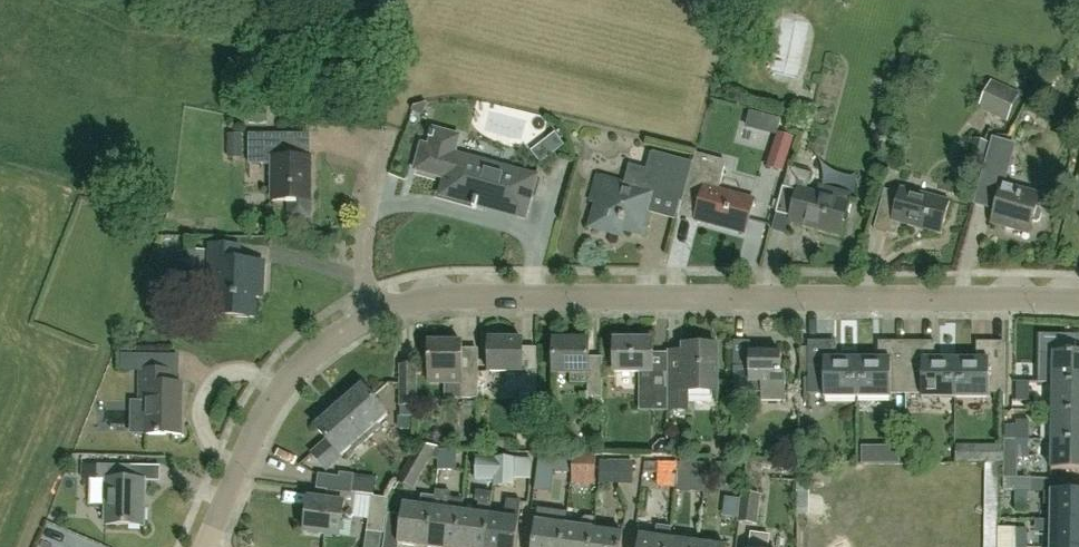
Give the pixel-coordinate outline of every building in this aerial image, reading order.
[(992,80),(978,109),(1007,122),(1020,93),(992,80)] [(426,103),(414,107),(412,110),(421,114),(426,103)] [(268,122),(268,109),(248,110),(249,122),(268,122)] [(777,131),(781,117),(750,109),(745,125),(776,133),(767,165),(782,170),(792,135),(777,131)] [(420,151),(415,170),(445,178),(440,199),(476,209),(477,204),(524,217),(535,177),(454,155),(459,137),(436,130),(436,129),(435,129),(434,132),(431,131),(429,138),(432,139),(429,148),(428,153),(420,151)] [(309,213),(309,202),(310,202),(310,157),(288,157),(288,135),(251,135),(250,164),(273,164),(272,202),(290,202),(290,213),(291,217),(296,219),(303,219),(308,217),(309,213)] [(974,204),(995,210),(991,224),(1029,235),(1033,221),(1036,222),(1040,220),(1043,212),(1041,209),(1037,208),(1041,195),(1005,185),(1017,144),(993,137),(974,204)] [(983,167),(989,144),(974,139),(967,163),(983,167)] [(540,164),(549,157),(540,144),(531,151),(540,164)] [(599,201),(592,226),(620,234),(622,227),(642,233),(652,194),(654,194),(684,202),(685,197),(694,164),(653,153),(648,171),(630,166),(625,185),(599,178),(593,199),(599,201)] [(694,164),(685,197),(701,201),(695,220),(746,234),(754,202),(719,192),(724,172),(715,169),(718,159),(697,153),(694,164)] [(789,221),(840,236),(852,194),(820,185),(817,194),(807,191),(811,174),(790,168),(780,204),(793,208),(789,221)] [(942,235),(951,202),(900,189),(899,194),(885,190),(874,229),(896,235),(899,224),(942,235)] [(264,287),(265,264),(239,262),(240,246),(211,245),(210,275),(217,275),(215,315),(255,318),(257,287),(264,287)] [(1040,383),(1053,383),(1078,384),(1078,354),(1072,354),(1073,337),(1041,336),(1040,383)] [(589,398),(603,398),(603,358),(590,358),(590,341),(570,341),(567,339),(560,339),(557,341),(554,341),(554,375),(570,375),(570,384),(589,384),(589,398)] [(537,402),(537,373),(522,373),(523,342),(490,341),(489,369),(489,374),(508,374),(508,392),(521,392),(520,402),(537,402)] [(761,382),(761,401),(785,402),(786,373),(781,373),(781,354),(750,354),(750,342),(734,341),(733,382),(761,382)] [(649,411),(667,411),(667,401),(668,372),(652,372),(652,342),(615,342),(614,373),(639,373),(639,392),(649,392),(649,411)] [(823,398),(858,398),(858,360),(837,360),(837,342),(809,342),(809,389),(823,389),(823,398)] [(879,360),(858,360),(858,398),(891,398),(891,390),(906,390),(907,342),(884,342),(879,342),(879,360)] [(923,398),(956,398),(956,360),(935,360),(935,342),(907,342),(906,390),(923,390),(923,398)] [(977,360),(956,360),(956,398),(990,398),(990,390),(1005,390),(1005,342),(978,342),(977,360)] [(447,400),(461,400),(477,400),(478,375),(462,375),(463,345),(455,344),(430,344),(429,386),(447,386),(447,400)] [(718,393),(718,346),(685,345),(685,366),(668,365),(668,372),(667,401),(667,411),(689,411),(689,393),(718,393)] [(401,407),(415,407),(415,368),(401,368),(401,407)] [(181,436),(182,384),(171,383),(171,370),(140,370),(139,401),(146,401),(146,436),(181,436)] [(1030,401),(1030,383),(1016,383),(1016,401),(1030,401)] [(1053,412),(1078,412),(1078,384),(1053,383),(1053,412)] [(361,388),(338,408),(368,441),(379,431),(376,427),(387,417),(361,388)] [(718,399),(696,396),(694,408),(716,411),(718,399)] [(368,441),(338,408),(315,429),(328,444),(312,457),(325,472),(351,449),(354,453),(368,441)] [(1052,440),(1078,441),(1078,412),(1053,412),(1052,440)] [(1016,421),(1015,440),(1029,440),(1029,421),(1016,421)] [(510,449),(510,439),(496,438),(495,448),(510,449)] [(1029,458),(1029,440),(1015,440),(1015,458),(1029,458)] [(1052,470),(1078,470),(1078,441),(1052,440),(1052,470)] [(669,457),(681,457),(680,443),(669,443),(669,457)] [(868,462),(896,462),(897,446),(869,445),(868,462)] [(431,459),(438,459),(439,450),(439,447),(419,447),(397,482),(412,491),(431,459)] [(956,464),(968,464),(968,449),(955,449),(956,464)] [(438,459),(438,470),(450,471),(457,471),(457,450),(439,450),(438,459)] [(560,473),(573,473),(573,454),(539,453),(536,473),(560,473)] [(596,474),(596,461),(596,454),(573,454),(573,473),(572,485),(595,485),(596,474)] [(477,482),(494,482),(496,482),(496,458),(477,458),(477,471),(477,482)] [(515,459),(496,458),(496,482),(494,482),(494,487),(515,487),(515,459)] [(619,477),(633,477),(633,472),(633,462),(600,461),(600,476),(619,477)] [(754,461),(753,481),(764,481),(765,461),(754,461)] [(696,477),(696,463),(659,462),(658,476),(696,477)] [(725,477),(725,464),(706,463),(706,477),(725,477)] [(83,479),(98,479),(107,480),(106,524),(143,525),(144,480),(131,479),(131,466),(83,465),(83,479)] [(318,476),(316,490),(341,493),(352,495),(354,476),(339,474),(339,478),(318,476)] [(1005,478),(1005,492),(1016,492),(1030,492),(1033,492),(1033,478),(1017,478),(1005,478)] [(457,546),(487,546),(491,516),(490,516),(493,493),(477,491),(475,501),(479,502),(477,514),(462,512),(461,512),(457,546)] [(1016,492),(1016,512),(1030,512),(1030,492),(1016,492)] [(1052,520),(1078,521),(1078,492),(1053,492),(1052,520)] [(341,520),(354,521),(357,495),(352,495),(341,493),(340,504),(308,500),(305,534),(339,538),(341,520)] [(757,526),(762,495),(742,493),(737,523),(753,525),(757,526)] [(386,534),(399,536),(398,546),(408,546),(429,546),(434,509),(436,497),(422,495),(420,505),(404,503),(402,515),(388,514),(386,534)] [(384,533),(389,499),(372,497),(367,531),(384,533)] [(429,546),(457,546),(461,512),(462,512),(464,500),(449,498),(447,511),(434,509),(429,546)] [(519,520),(521,502),(508,501),(506,518),(491,516),(487,546),(515,546),(519,520)] [(534,546),(563,546),(566,526),(567,512),(538,508),(536,522),(537,523),(534,546)] [(563,546),(592,546),(594,530),(595,530),(596,518),(586,517),(581,521),(580,528),(566,526),(563,546)] [(1052,546),(1078,546),(1078,521),(1052,520),(1045,520),(1045,532),(1052,532),(1052,546)] [(670,541),(672,527),(657,525),(656,539),(641,537),(639,546),(669,546),(670,541)] [(1014,546),(1027,546),(1027,529),(1014,529),(1014,546)] [(592,546),(621,546),(623,534),(595,530),(594,530),(592,546)] [(771,537),(752,534),(750,546),(769,546),(771,537)]
